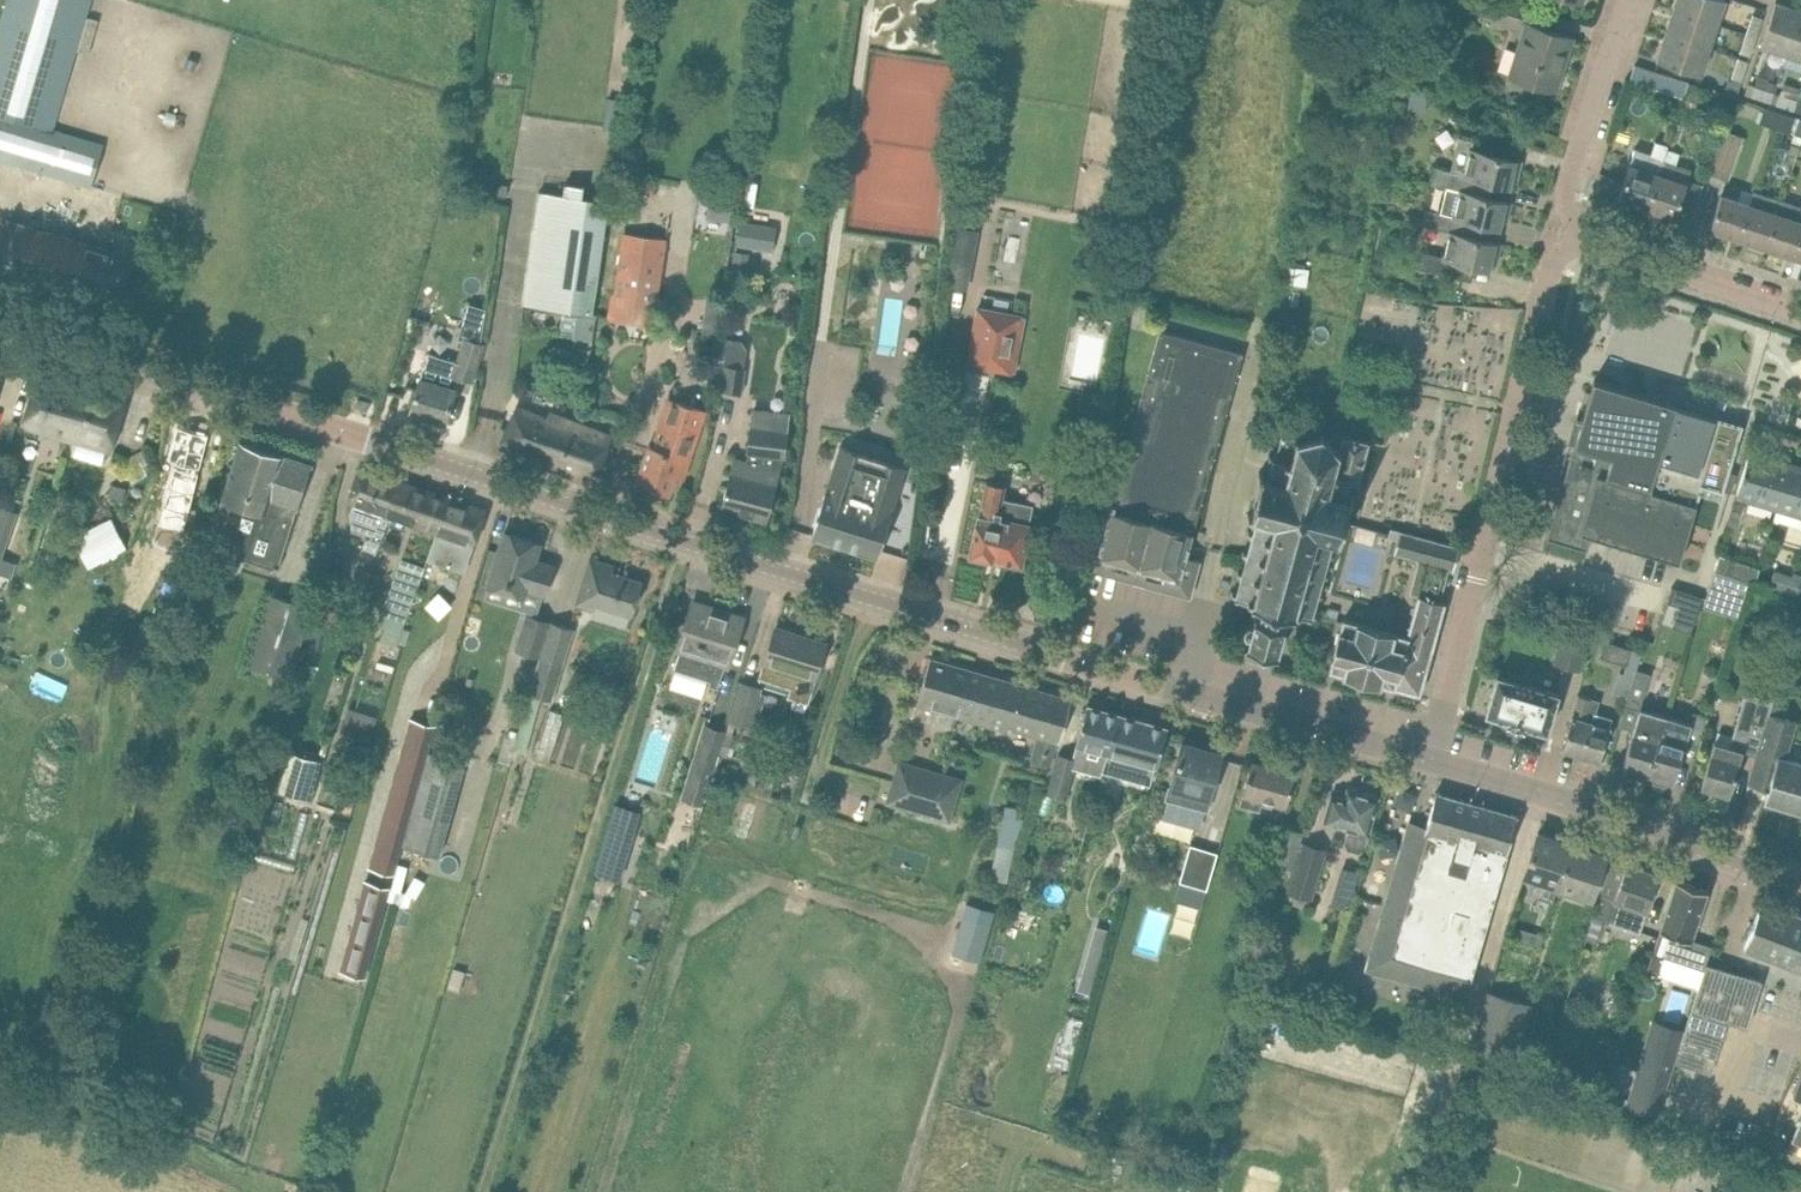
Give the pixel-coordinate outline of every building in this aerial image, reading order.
[(40,170),(52,129),(90,0),(8,0),(0,26),(0,158),(40,170)] [(1518,0),(1480,0),(1476,13),(1481,15),(1481,17),(1517,29),(1526,3),(1518,0)] [(1673,9),(1717,23),(1724,0),(1676,0),(1673,9)] [(1800,9),(1775,1),(1761,44),(1786,53),(1800,9)] [(1709,48),(1717,23),(1673,9),(1665,34),(1709,48)] [(1800,9),(1786,53),(1800,58),(1800,9)] [(1756,36),(1762,17),(1753,14),(1747,32),(1756,36)] [(1567,55),(1572,38),(1527,23),(1510,75),(1556,89),(1563,67),(1561,66),(1564,55),(1567,55)] [(1747,32),(1740,53),(1749,57),(1756,36),(1747,32)] [(1657,59),(1680,66),(1701,73),(1709,48),(1665,34),(1657,59)] [(1738,56),(1731,76),(1742,80),(1749,60),(1738,56)] [(1631,76),(1630,79),(1644,84),(1649,69),(1635,64),(1635,65),(1634,65),(1631,76)] [(1669,95),(1683,99),(1688,82),(1674,78),(1669,95)] [(1771,103),(1776,84),(1757,78),(1751,97),(1771,103)] [(1683,99),(1698,103),(1702,87),(1688,82),(1683,99)] [(1798,101),(1779,95),(1776,105),(1795,111),(1798,101)] [(1779,113),(1765,108),(1760,124),(1774,128),(1779,113)] [(1779,113),(1774,128),(1800,137),(1800,120),(1779,113)] [(52,129),(40,170),(91,185),(104,144),(52,129)] [(1725,132),(1711,173),(1727,178),(1741,137),(1725,132)] [(1482,195),(1483,195),(1486,180),(1509,186),(1511,178),(1516,180),(1521,160),(1453,143),(1446,170),(1436,168),(1432,182),(1446,186),(1446,187),(1482,195)] [(1664,157),(1658,155),(1635,147),(1618,198),(1647,207),(1664,157)] [(1663,160),(1647,207),(1676,217),(1683,194),(1687,182),(1691,169),(1663,160)] [(750,181),(740,180),(738,205),(747,206),(750,181)] [(527,280),(523,304),(576,312),(592,314),(592,313),(595,290),(608,200),(582,196),(584,186),(565,184),(564,194),(540,190),(527,280)] [(1440,211),(1425,208),(1423,217),(1406,213),(1405,220),(1450,231),(1450,232),(1472,237),(1473,236),(1476,222),(1499,227),(1500,220),(1506,221),(1511,202),(1483,195),(1482,195),(1446,187),(1440,211)] [(1754,190),(1749,203),(1738,237),(1766,246),(1781,199),(1754,190)] [(1721,193),(1710,228),(1738,237),(1749,203),(1721,193)] [(1794,256),(1800,235),(1800,206),(1781,199),(1766,246),(1794,256)] [(776,272),(784,224),(743,216),(734,265),(776,272)] [(2,244),(0,250),(0,268),(122,305),(136,257),(9,219),(2,244)] [(947,271),(944,283),(961,287),(964,274),(972,229),(967,228),(955,226),(947,271)] [(1501,243),(1473,236),(1472,237),(1450,232),(1444,256),(1421,250),(1417,266),(1462,278),(1466,263),(1488,269),(1490,261),(1496,263),(1501,243)] [(624,233),(612,317),(653,323),(665,239),(624,233)] [(1025,316),(977,307),(966,364),(1014,373),(1025,316)] [(458,360),(454,375),(459,377),(472,380),(483,343),(480,342),(482,325),(465,320),(461,333),(466,335),(465,337),(458,360)] [(1139,568),(1203,341),(1159,329),(1114,495),(1110,509),(1097,556),(1099,556),(1139,568)] [(718,340),(715,363),(727,364),(724,389),(742,391),(744,391),(747,367),(744,366),(746,352),(739,343),(718,340)] [(1187,555),(1231,394),(1232,394),(1243,353),(1203,341),(1139,568),(1181,579),(1187,555)] [(417,387),(410,410),(446,420),(455,388),(459,377),(454,375),(458,360),(429,351),(426,361),(421,378),(420,378),(417,387)] [(127,395),(40,372),(23,424),(110,450),(119,417),(127,395)] [(1743,424),(1594,379),(1546,538),(1587,550),(1591,535),(1680,562),(1702,485),(1723,491),(1743,424)] [(648,445),(644,459),(637,482),(669,493),(675,475),(684,478),(706,408),(667,395),(650,446),(648,445)] [(612,435),(566,417),(563,423),(540,414),(517,405),(501,445),(594,482),(603,460),(612,435)] [(772,497),(784,456),(788,413),(753,409),(748,451),(760,453),(757,464),(734,458),(727,485),(721,508),(766,520),(772,497)] [(173,466),(157,521),(183,529),(199,474),(197,473),(199,469),(200,469),(210,434),(178,425),(168,459),(176,462),(175,466),(173,466)] [(1341,534),(1344,522),(1350,500),(1354,498),(1352,494),(1348,496),(1345,495),(1349,481),(1355,483),(1356,481),(1358,481),(1359,478),(1357,478),(1358,476),(1357,476),(1368,442),(1369,440),(1367,439),(1367,440),(1345,434),(1345,433),(1343,432),(1343,433),(1342,433),(1342,435),(1333,432),(1331,439),(1323,431),(1324,427),(1320,426),(1318,430),(1299,435),(1296,431),(1292,435),(1295,438),(1290,458),(1278,455),(1279,450),(1275,449),(1274,454),(1269,453),(1268,457),(1272,458),(1268,474),(1265,473),(1263,469),(1258,471),(1261,476),(1251,510),(1247,512),(1250,516),(1254,514),(1257,515),(1253,530),(1248,529),(1247,533),(1252,534),(1247,550),(1243,549),(1242,553),(1246,554),(1242,570),(1237,568),(1236,572),(1241,574),(1236,591),(1232,589),(1231,593),(1236,595),(1235,599),(1239,600),(1240,596),(1262,602),(1259,615),(1258,614),(1256,611),(1252,613),(1254,617),(1253,623),(1250,622),(1245,625),(1244,629),(1247,634),(1249,635),(1248,641),(1244,643),(1246,647),(1250,645),(1274,651),(1276,655),(1280,653),(1278,649),(1285,625),(1288,623),(1286,619),(1282,621),(1285,608),(1307,614),(1306,619),(1310,619),(1312,615),(1317,617),(1318,613),(1313,611),(1317,594),(1322,596),(1323,592),(1319,590),(1323,575),(1328,576),(1329,572),(1324,570),(1329,555),(1333,556),(1334,552),(1330,551),(1334,536),(1337,537),(1339,541),(1343,539),(1341,534)] [(217,530),(211,549),(241,558),(244,558),(277,569),(296,508),(297,508),(304,487),(312,465),(240,441),(233,464),(212,528),(217,530)] [(877,556),(885,533),(907,467),(841,446),(826,492),(819,512),(812,535),(877,556)] [(145,450),(122,463),(115,467),(121,477),(127,473),(132,482),(156,470),(145,450)] [(1742,474),(1736,494),(1771,505),(1777,506),(1790,463),(1784,461),(1749,451),(1742,474)] [(1774,518),(1800,526),(1800,466),(1790,463),(1777,506),(1774,518)] [(352,489),(348,499),(354,501),(350,513),(351,521),(368,527),(361,547),(376,553),(379,542),(390,514),(396,516),(398,510),(389,507),(391,502),(389,501),(396,479),(359,466),(352,489)] [(396,479),(389,501),(391,502),(389,507),(398,510),(396,516),(437,531),(447,497),(396,479)] [(979,512),(975,529),(970,553),(973,553),(976,559),(985,560),(989,557),(1022,564),(1027,540),(1030,523),(1029,523),(1033,503),(1003,497),(1006,484),(986,480),(979,512)] [(113,483),(109,494),(123,498),(127,487),(113,483)] [(1114,495),(1098,491),(1094,505),(1110,509),(1114,495)] [(437,531),(427,558),(463,571),(473,544),(477,533),(485,510),(447,497),(437,531)] [(1735,499),(1727,522),(1738,526),(1746,502),(1735,499)] [(0,557),(17,511),(0,505),(0,557)] [(111,517),(74,537),(90,569),(128,550),(111,517)] [(1460,546),(1391,527),(1389,536),(1398,539),(1394,553),(1454,569),(1460,546)] [(505,531),(497,554),(488,585),(507,591),(508,585),(525,590),(526,588),(545,594),(554,565),(535,559),(540,542),(505,531)] [(1714,571),(1749,582),(1749,581),(1754,583),(1759,567),(1720,553),(1714,571)] [(423,575),(426,566),(404,558),(378,624),(386,628),(382,640),(397,646),(423,575)] [(576,603),(595,609),(597,603),(632,614),(643,581),(613,572),(615,566),(590,558),(576,603)] [(320,589),(311,617),(330,623),(339,594),(341,587),(345,575),(344,575),(326,569),(320,588),(320,589)] [(1714,571),(1708,589),(1709,590),(1742,601),(1749,582),(1714,571)] [(155,612),(174,617),(183,581),(164,576),(155,612)] [(1680,605),(1696,611),(1701,596),(1672,586),(1671,588),(1667,601),(1680,605)] [(248,664),(292,678),(313,608),(269,595),(248,664)] [(1419,694),(1445,602),(1418,595),(1407,636),(1344,618),(1330,669),(1419,694)] [(693,600),(686,623),(677,649),(680,650),(674,668),(711,679),(710,684),(718,686),(725,664),(728,665),(744,616),(693,600)] [(532,614),(521,651),(538,656),(550,620),(532,614)] [(542,658),(527,711),(537,714),(542,696),(551,699),(562,664),(574,627),(550,620),(538,656),(542,658)] [(776,626),(760,677),(795,687),(792,697),(789,706),(804,711),(807,701),(826,642),(776,626)] [(1580,670),(1590,634),(1563,626),(1553,662),(1580,670)] [(1645,639),(1641,652),(1654,655),(1657,642),(1645,639)] [(1615,661),(1625,646),(1608,641),(1604,657),(1615,661)] [(1615,661),(1626,664),(1631,648),(1625,646),(1615,661)] [(1626,664),(1625,668),(1635,671),(1636,669),(1641,651),(1631,648),(1626,664)] [(917,703),(959,716),(972,669),(931,657),(917,703)] [(972,669),(959,716),(1010,731),(1011,726),(1038,734),(1031,759),(1049,765),(1057,740),(1060,740),(1072,698),(972,669)] [(1622,765),(1625,766),(1627,774),(1640,778),(1645,772),(1648,773),(1665,715),(1653,711),(1652,712),(1640,709),(1650,673),(1636,669),(1635,671),(1619,725),(1633,729),(1622,765)] [(1524,727),(1525,724),(1547,731),(1558,692),(1523,682),(1524,676),(1510,672),(1508,677),(1497,674),(1486,712),(1508,719),(1507,722),(1495,718),(1493,727),(1534,739),(1536,730),(1524,727)] [(729,720),(750,726),(751,727),(759,699),(764,701),(767,690),(763,689),(763,687),(741,680),(729,720)] [(1562,747),(1597,758),(1600,759),(1612,717),(1594,712),(1591,721),(1586,719),(1592,698),(1578,693),(1562,747)] [(1738,721),(1731,743),(1744,747),(1758,751),(1766,724),(1769,712),(1764,711),(1767,700),(1749,695),(1745,698),(1738,721)] [(1108,752),(1104,765),(1115,727),(1120,712),(1088,703),(1076,743),(1108,752)] [(378,715),(349,706),(342,732),(371,740),(378,715)] [(535,750),(558,754),(565,709),(541,706),(535,750)] [(1650,774),(1653,781),(1665,785),(1671,780),(1674,781),(1685,745),(1699,749),(1708,716),(1694,711),(1691,722),(1665,715),(1648,773),(1650,774)] [(1120,712),(1115,727),(1104,765),(1152,779),(1156,766),(1167,726),(1120,712)] [(1748,783),(1769,789),(1765,800),(1800,811),(1800,762),(1785,757),(1796,721),(1780,716),(1769,712),(1766,724),(1758,751),(1755,760),(1748,783)] [(702,718),(686,795),(706,799),(722,722),(702,718)] [(531,735),(520,732),(513,756),(519,758),(521,752),(526,753),(531,735)] [(1166,798),(1208,810),(1224,750),(1182,739),(1166,798)] [(1708,763),(1701,786),(1730,795),(1737,772),(1744,747),(1731,743),(1731,745),(1714,740),(1708,763)] [(278,752),(268,785),(309,798),(321,758),(292,749),(290,756),(278,752)] [(415,818),(407,846),(439,855),(447,827),(465,761),(433,752),(415,818)] [(1078,758),(1057,752),(1050,782),(1051,782),(1048,794),(1067,798),(1078,758)] [(894,781),(935,793),(941,773),(900,761),(894,781)] [(1295,773),(1251,761),(1242,793),(1243,793),(1240,804),(1260,809),(1263,798),(1286,805),(1295,773)] [(399,770),(380,837),(401,842),(420,776),(399,770)] [(941,773),(935,793),(894,781),(888,802),(950,820),(962,779),(941,773)] [(1332,790),(1324,820),(1346,826),(1348,827),(1347,833),(1344,841),(1350,849),(1356,851),(1364,847),(1368,833),(1372,820),(1379,796),(1348,788),(1346,794),(1332,790)] [(1367,969),(1466,997),(1494,898),(1492,897),(1496,885),(1498,886),(1507,854),(1506,854),(1517,815),(1436,792),(1424,831),(1409,827),(1411,822),(1409,822),(1367,969)] [(616,803),(595,872),(620,880),(641,810),(616,803)] [(1021,810),(1000,806),(986,876),(1007,880),(1021,810)] [(1290,882),(1304,830),(1286,825),(1271,876),(1290,882)] [(1538,832),(1524,875),(1546,882),(1541,897),(1553,901),(1558,886),(1572,844),(1538,832)] [(393,871),(401,842),(380,837),(372,865),(393,871)] [(1302,841),(1288,891),(1293,893),(1290,903),(1306,908),(1309,897),(1314,899),(1328,849),(1302,841)] [(1206,887),(1217,851),(1190,843),(1179,879),(1206,887)] [(1572,844),(1558,886),(1560,887),(1591,897),(1598,878),(1605,855),(1572,844)] [(1594,915),(1587,938),(1598,942),(1605,919),(1609,920),(1641,931),(1649,910),(1647,909),(1652,896),(1659,873),(1627,862),(1614,858),(1607,878),(1599,900),(1594,915)] [(1335,900),(1348,903),(1356,868),(1339,865),(1334,887),(1338,888),(1335,900)] [(1662,930),(1648,971),(1659,975),(1666,956),(1683,962),(1697,967),(1700,957),(1707,959),(1711,946),(1691,940),(1691,939),(1700,912),(1707,889),(1677,879),(1670,902),(1660,929),(1662,930)] [(388,888),(367,882),(359,911),(380,917),(388,888)] [(1762,899),(1744,947),(1800,969),(1800,914),(1762,899)] [(373,945),(380,917),(359,911),(351,939),(373,945)] [(957,914),(949,952),(979,958),(987,920),(957,914)] [(1092,993),(1110,930),(1097,927),(1079,989),(1092,993)] [(351,939),(343,968),(365,974),(373,945),(351,939)] [(1683,1037),(1680,1046),(1716,1057),(1728,1019),(1747,1025),(1761,980),(1706,964),(1683,1037)] [(454,967),(448,986),(460,990),(466,970),(454,967)] [(1488,989),(1469,1050),(1474,1052),(1505,1061),(1509,1062),(1515,1064),(1533,1003),(1523,1000),(1491,990),(1488,989)] [(1653,1034),(1637,1089),(1662,1096),(1679,1042),(1653,1034)] [(1716,1057),(1680,1046),(1675,1062),(1711,1073),(1716,1057)] [(1791,1139),(1800,1144),(1800,1118),(1791,1139)] [(1761,1125),(1750,1121),(1741,1148),(1752,1152),(1761,1125)]
